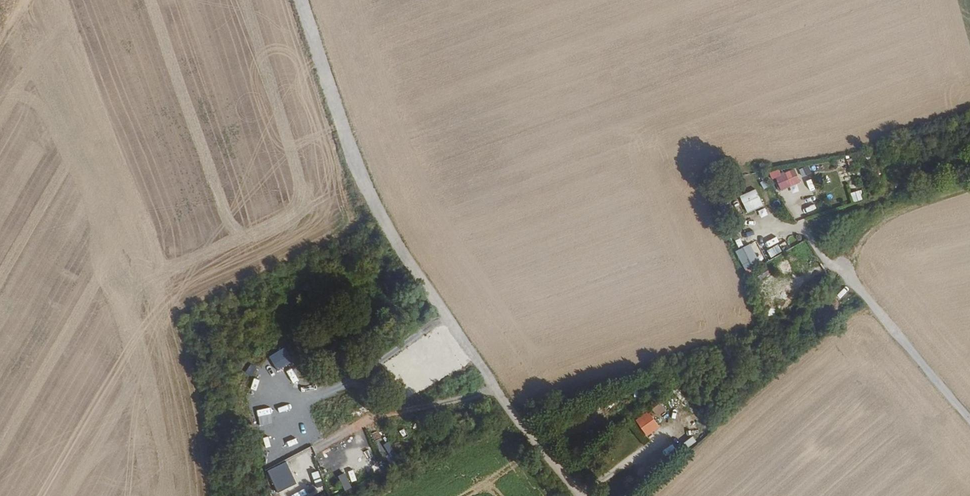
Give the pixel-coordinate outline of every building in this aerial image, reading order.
[(798,169),(801,177),(811,173),(808,165),(798,169)] [(771,181),(775,180),(779,191),(800,183),(794,168),(780,174),(778,169),(768,173),(771,181)] [(763,203),(769,200),(762,187),(756,190),(763,203)] [(746,213),(762,206),(755,189),(739,196),(746,213)] [(852,202),(862,200),(860,190),(850,192),(852,202)] [(735,250),(742,269),(758,263),(751,244),(735,250)] [(770,257),(781,251),(778,245),(766,251),(770,257)] [(332,371),(339,374),(347,355),(339,353),(332,371)] [(335,383),(337,376),(329,372),(326,379),(335,383)] [(651,410),(657,417),(665,410),(659,403),(651,410)] [(648,411),(634,420),(645,437),(659,428),(648,411)] [(691,429),(696,425),(689,415),(683,419),(691,429)] [(283,471),(297,464),(295,458),(280,466),(283,471)] [(357,482),(373,475),(369,465),(353,472),(357,482)] [(275,469),(268,471),(271,486),(278,485),(275,469)] [(345,472),(337,475),(342,491),(350,488),(345,472)]
